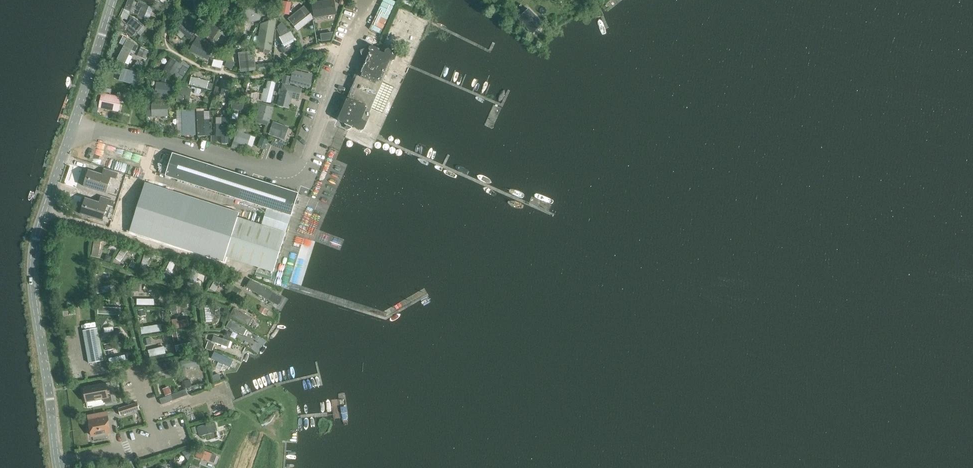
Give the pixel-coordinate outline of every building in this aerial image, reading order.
[(127,2),(124,9),(130,11),(132,5),(133,4),(135,0),(128,0),(127,2)] [(246,19),(252,22),(260,20),(268,3),(261,0),(249,0),(246,7),(246,19)] [(335,0),(312,4),(314,17),(337,13),(335,0)] [(291,3),(283,1),(281,13),(289,15),(291,3)] [(144,18),(149,7),(138,2),(137,3),(135,3),(134,7),(136,8),(134,12),(138,14),(137,16),(144,18)] [(271,7),(268,15),(270,21),(276,19),(281,8),(277,7),(275,9),(271,7)] [(195,13),(200,16),(203,10),(197,8),(195,13)] [(286,20),(289,24),(292,28),(294,27),(295,28),(299,26),(298,24),(306,18),(303,14),(300,10),(286,20)] [(528,10),(518,20),(533,34),(543,24),(528,10)] [(122,20),(118,30),(124,31),(132,38),(136,34),(137,34),(144,25),(138,20),(137,21),(133,17),(127,24),(122,20)] [(181,21),(175,27),(178,29),(185,36),(189,40),(194,34),(198,30),(202,23),(203,22),(199,19),(193,26),(184,17),(184,18),(183,18),(180,21),(181,21)] [(207,36),(213,40),(223,27),(212,19),(210,23),(207,22),(199,33),(206,38),(207,36)] [(261,24),(257,48),(272,50),(277,19),(276,19),(270,21),(261,24)] [(295,39),(291,31),(282,23),(283,22),(279,19),(276,25),(280,37),(284,44),(295,39)] [(124,65),(131,51),(135,53),(138,46),(134,44),(135,43),(127,39),(127,38),(123,36),(119,44),(124,46),(116,62),(124,65)] [(191,50),(208,60),(213,51),(207,48),(209,44),(198,37),(191,50)] [(382,82),(391,61),(392,61),(394,60),(397,54),(396,52),(389,49),(386,50),(384,54),(379,51),(378,48),(372,46),(370,47),(369,49),(370,51),(367,59),(365,58),(363,62),(364,62),(363,66),(362,65),(358,73),(359,75),(355,86),(352,87),(349,95),(350,97),(347,103),(345,104),(344,106),(338,119),(339,121),(348,125),(347,127),(348,130),(351,128),(352,127),(361,131),(364,130),(369,117),(370,115),(369,113),(371,108),(382,113),(394,87),(382,82)] [(150,52),(141,47),(137,56),(146,60),(150,52)] [(254,51),(239,53),(241,72),(256,70),(254,51)] [(223,61),(214,59),(212,66),(221,68),(223,61)] [(231,69),(234,63),(228,60),(225,66),(231,69)] [(190,66),(183,61),(181,64),(176,61),(169,73),(175,76),(173,78),(179,82),(183,76),(178,74),(179,72),(182,74),(186,67),(188,69),(190,66)] [(122,68),(118,80),(137,86),(141,73),(122,68)] [(291,78),(290,84),(310,88),(313,75),(296,71),(292,73),(291,78)] [(285,76),(283,84),(290,85),(290,84),(291,78),(285,76)] [(191,77),(190,86),(207,90),(209,81),(197,78),(191,77)] [(224,80),(220,96),(227,98),(231,82),(224,80)] [(271,103),(276,83),(267,81),(265,89),(263,88),(260,101),(271,103)] [(158,87),(157,96),(169,97),(174,98),(175,91),(176,84),(169,83),(162,82),(158,82),(158,87)] [(277,105),(289,109),(291,98),(299,100),(302,88),(290,85),(283,84),(281,89),(279,88),(278,94),(280,95),(277,105)] [(177,94),(176,102),(189,105),(190,96),(191,89),(179,86),(177,94)] [(102,93),(99,107),(119,111),(122,97),(110,95),(111,89),(103,87),(102,93)] [(233,98),(231,108),(242,110),(244,101),(233,98)] [(153,100),(153,116),(167,115),(167,100),(153,100)] [(273,107),(260,104),(256,118),(257,118),(256,122),(268,125),(268,122),(270,122),(273,107)] [(195,110),(182,110),(183,135),(196,135),(195,110)] [(204,112),(197,112),(198,136),(205,136),(204,112)] [(273,122),(269,134),(281,138),(285,140),(289,127),(285,126),(273,122)] [(238,127),(234,141),(247,145),(251,136),(244,134),(245,129),(238,127)] [(280,147),(282,141),(274,137),(271,144),(280,147)] [(268,140),(262,138),(259,146),(265,148),(268,140)] [(233,143),(231,149),(239,151),(241,146),(233,143)] [(267,208),(291,216),(295,202),(298,193),(172,153),(165,176),(267,208)] [(89,171),(84,186),(106,193),(111,178),(116,179),(118,174),(106,170),(105,176),(89,171)] [(136,233),(148,180),(124,174),(112,227),(136,233)] [(86,198),(81,214),(103,221),(108,205),(113,207),(115,201),(103,198),(101,203),(86,198)] [(261,225),(286,233),(291,216),(267,208),(261,225)] [(157,209),(149,240),(171,246),(180,215),(157,209)] [(225,256),(273,272),(286,233),(261,225),(238,218),(225,256)] [(93,255),(100,256),(101,242),(94,241),(93,255)] [(285,299),(252,280),(247,289),(280,307),(285,299)] [(234,286),(231,292),(237,295),(240,290),(234,286)] [(236,318),(249,325),(253,317),(240,310),(236,318)] [(101,327),(108,318),(99,319),(101,327)] [(233,331),(231,336),(237,338),(238,333),(246,335),(248,326),(229,322),(227,330),(233,331)] [(119,330),(115,330),(114,326),(103,327),(104,339),(119,338),(119,330)] [(83,331),(89,363),(103,361),(97,328),(83,331)] [(215,344),(208,342),(206,348),(212,350),(215,344)] [(105,403),(112,401),(111,396),(109,396),(106,383),(83,387),(86,402),(104,399),(105,403)] [(120,415),(140,409),(137,403),(118,409),(120,415)] [(106,425),(109,424),(106,412),(88,415),(92,434),(107,431),(106,425)] [(210,439),(220,436),(216,422),(198,426),(200,436),(209,434),(210,439)] [(199,448),(196,456),(216,463),(219,454),(199,448)]
